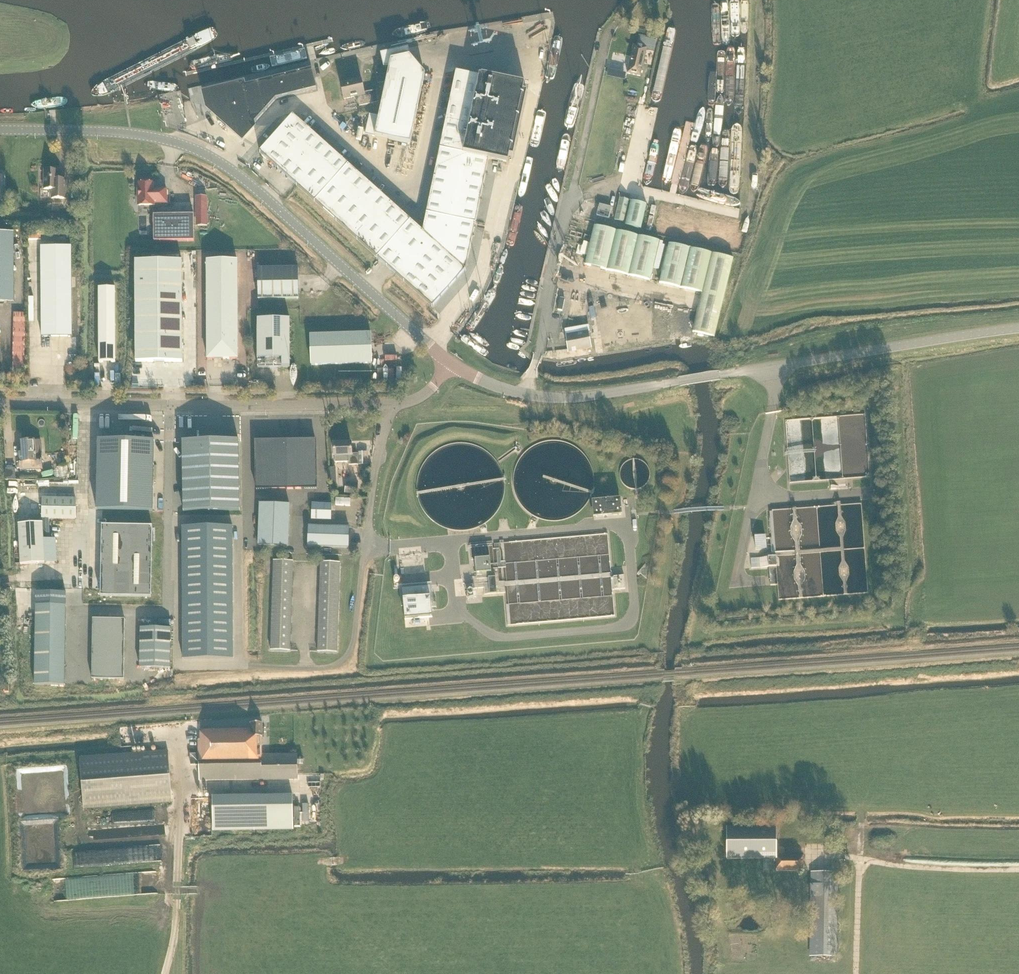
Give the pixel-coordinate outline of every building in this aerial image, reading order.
[(647,49),(650,40),(644,39),(644,40),(635,38),(627,74),(640,76),(646,49),(647,49)] [(410,144),(424,75),(410,57),(408,49),(381,55),(384,69),(389,69),(379,117),(369,115),(365,135),(410,144)] [(312,70),(257,83),(264,112),(275,101),(317,90),(312,70)] [(456,72),(423,232),(293,116),(260,153),(433,307),(466,270),(489,160),(508,164),(510,157),(513,158),(527,93),(523,92),(525,86),(524,86),(524,85),(482,76),(482,77),(456,72)] [(358,101),(360,107),(379,102),(376,91),(365,93),(361,80),(341,84),(344,100),(360,96),(361,100),(358,101)] [(253,125),(264,112),(257,83),(243,87),(242,85),(204,94),(208,109),(243,140),(254,127),(253,125)] [(66,199),(67,184),(59,184),(59,171),(44,171),(44,190),(52,190),(52,199),(66,199)] [(154,190),(154,184),(139,184),(139,206),(154,206),(154,204),(167,203),(167,190),(154,190)] [(207,226),(207,204),(207,197),(198,197),(198,226),(207,226)] [(620,198),(614,221),(624,223),(629,200),(620,198)] [(631,201),(626,226),(641,229),(647,205),(631,201)] [(609,219),(611,208),(599,205),(596,216),(609,219)] [(154,216),(154,242),(194,242),(194,216),(154,216)] [(659,242),(594,226),(590,245),(587,257),(585,266),(650,281),(659,242)] [(587,257),(590,245),(583,243),(582,248),(582,247),(580,255),(587,257)] [(663,244),(660,243),(653,270),(659,271),(664,247),(662,247),(663,244)] [(714,338),(733,259),(669,244),(660,283),(702,294),(693,333),(714,338)] [(42,338),(72,337),(71,247),(41,247),(42,338)] [(136,363),(183,363),(182,261),(136,262),(136,363)] [(207,261),(208,360),(238,359),(238,261),(207,261)] [(258,300),(299,299),(299,268),(258,269),(258,300)] [(115,363),(115,289),(99,289),(99,363),(115,363)] [(27,371),(28,313),(17,313),(16,370),(27,371)] [(258,320),(258,368),(290,368),(290,319),(258,320)] [(565,330),(566,335),(568,352),(592,348),(588,326),(565,330)] [(312,366),(372,364),(371,333),(311,335),(312,366)] [(255,441),(256,490),(317,489),(316,440),(255,441)] [(41,441),(34,442),(34,441),(22,442),(23,454),(20,454),(21,463),(20,463),(21,472),(37,471),(36,457),(42,457),(41,441)] [(98,441),(97,511),(153,512),(154,442),(98,441)] [(238,441),(182,441),(182,511),(238,511),(238,441)] [(334,445),(334,456),(335,463),(349,462),(349,465),(359,465),(358,453),(352,454),(352,444),(334,445)] [(358,452),(359,465),(369,464),(368,452),(358,452)] [(357,495),(358,485),(346,483),(344,494),(357,495)] [(76,499),(43,498),(43,519),(76,519),(76,499)] [(595,502),(596,517),(614,515),(613,500),(595,502)] [(637,500),(628,501),(629,512),(638,512),(637,500)] [(314,503),(313,520),(334,520),(334,503),(314,503)] [(290,506),(260,505),(258,545),(288,546),(290,506)] [(45,564),(43,523),(19,525),(21,565),(45,564)] [(103,526),(101,596),(151,597),(152,527),(103,526)] [(309,526),(309,536),(308,546),(348,548),(349,528),(309,526)] [(234,659),(233,527),(183,527),(183,659),(234,659)] [(770,586),(778,585),(776,557),(751,559),(751,569),(769,567),(770,586)] [(491,573),(490,558),(475,559),(476,574),(491,573)] [(290,651),(293,561),(274,561),(271,651),(290,651)] [(321,562),(318,652),(337,653),(340,563),(321,562)] [(615,590),(625,589),(624,575),(614,576),(615,590)] [(488,578),(490,595),(497,594),(495,578),(488,578)] [(407,618),(434,617),(433,587),(406,588),(407,618)] [(728,601),(739,602),(739,595),(729,594),(728,601)] [(36,605),(35,685),(65,686),(66,606),(36,605)] [(93,619),(92,679),(124,680),(125,620),(93,619)] [(171,629),(141,628),(140,668),(170,669),(171,629)] [(396,662),(396,649),(383,650),(384,663),(396,662)] [(200,781),(298,779),(298,755),(261,755),(261,737),(262,737),(262,723),(251,723),(251,729),(201,730),(201,740),(199,740),(199,754),(190,754),(191,765),(200,765),(200,781)] [(172,803),(168,751),(79,757),(83,810),(172,803)] [(293,801),(293,796),(212,797),(213,832),(293,831),(293,807),(293,801)] [(309,815),(294,815),(294,826),(309,826),(309,815)] [(803,871),(803,856),(776,856),(776,827),(726,827),(726,859),(775,859),(776,871),(803,871)] [(835,957),(837,872),(812,872),(811,956),(835,957)]
